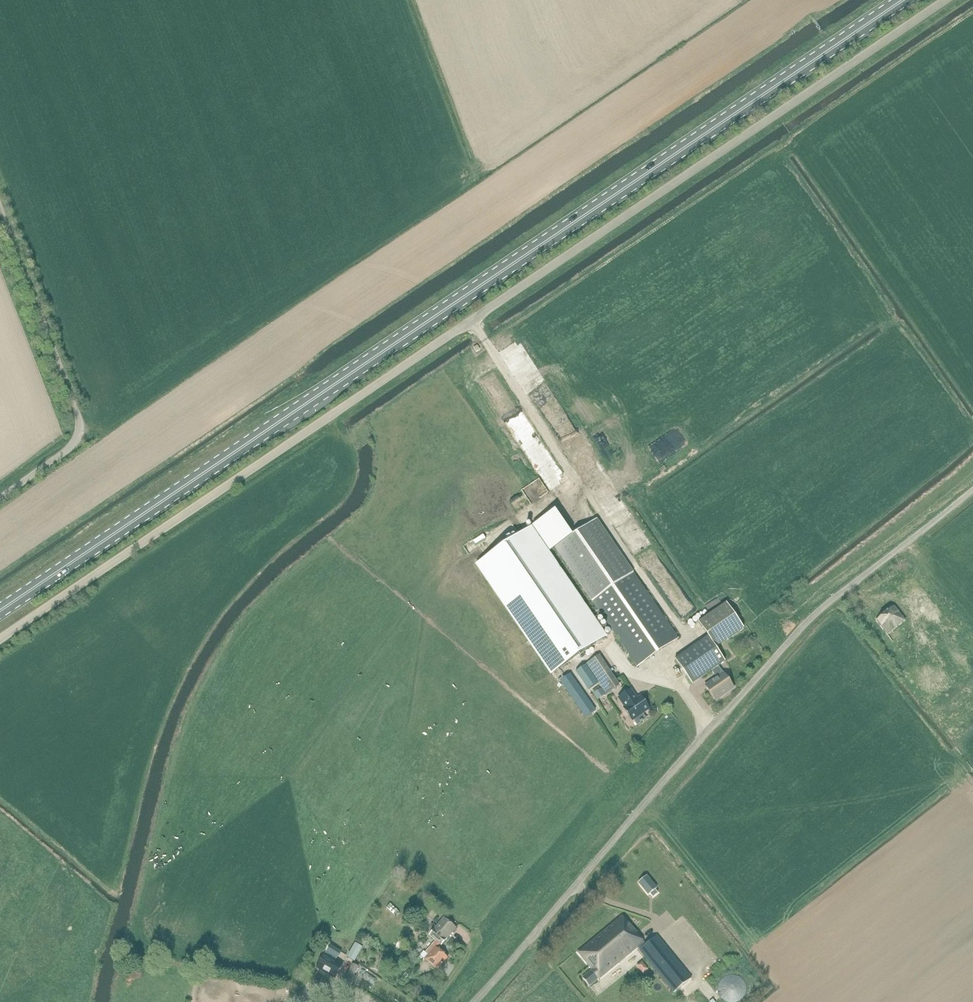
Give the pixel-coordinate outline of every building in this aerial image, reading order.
[(550,552),(555,548),(591,600),(592,601),(637,667),(677,640),(678,639),(633,572),(632,572),(633,571),(597,520),(573,536),(556,511),(533,527),(550,552)] [(605,638),(530,529),(478,565),(552,674),(605,638)] [(725,662),(716,648),(744,628),(726,603),(698,623),(708,637),(675,660),(692,684),(712,671),(717,679),(706,687),(716,701),(734,689),(719,666),(725,662)] [(888,635),(905,621),(894,606),(876,621),(888,635)] [(606,695),(606,696),(620,687),(599,656),(586,665),(597,682),(598,683),(602,689),(606,695)] [(585,665),(576,672),(588,690),(598,683),(597,682),(585,665)] [(570,674),(559,682),(562,686),(584,718),(592,713),(595,710),(570,674)] [(606,695),(602,689),(593,694),(597,701),(606,695)] [(650,710),(641,697),(637,699),(631,690),(619,699),(625,708),(624,708),(633,721),(650,710)] [(647,876),(639,883),(649,895),(650,894),(653,897),(657,893),(655,890),(657,889),(647,876)] [(646,913),(653,906),(649,902),(642,910),(646,913)] [(385,903),(381,908),(389,916),(393,911),(385,903)] [(429,927),(439,912),(434,908),(429,915),(424,911),(419,919),(429,927)] [(429,935),(436,941),(425,953),(429,955),(425,960),(437,970),(448,958),(438,949),(441,946),(457,928),(445,917),(429,935)] [(590,985),(600,978),(637,948),(674,993),(691,979),(657,936),(646,945),(623,917),(579,952),(593,969),(583,977),(590,985)] [(337,958),(341,952),(331,945),(327,952),(337,958)] [(355,963),(361,954),(353,949),(347,958),(355,963)] [(335,979),(343,966),(324,955),(317,968),(335,979)] [(381,963),(375,971),(382,976),(388,968),(381,963)] [(351,982),(359,967),(353,964),(345,979),(351,982)] [(358,978),(368,983),(370,978),(360,973),(358,978)]
